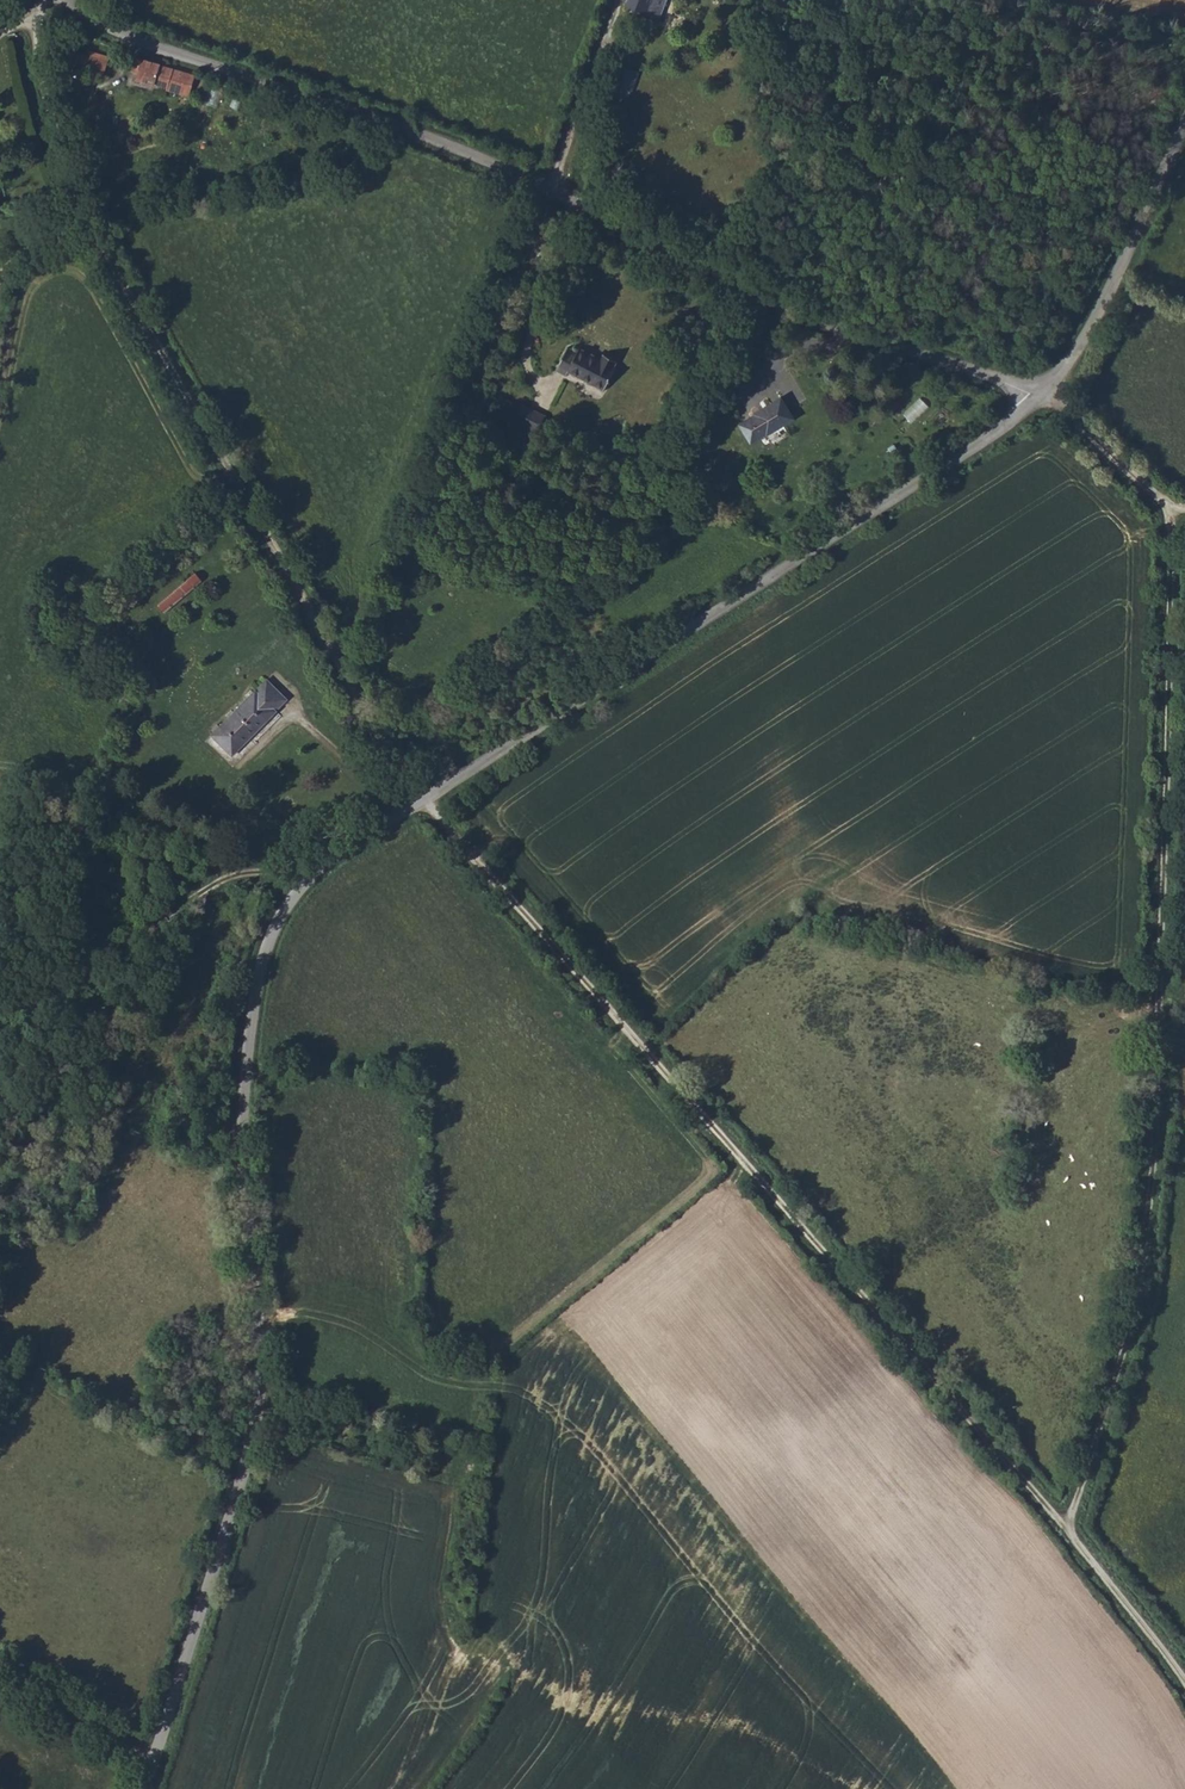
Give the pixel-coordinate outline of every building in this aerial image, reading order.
[(657,24),(666,0),(628,0),(625,10),(657,24)] [(62,53),(106,68),(112,54),(90,46),(89,50),(66,42),(62,53)] [(136,54),(132,65),(142,69),(139,78),(151,82),(164,86),(166,80),(171,66),(167,65),(136,54)] [(625,96),(628,87),(634,89),(640,71),(621,64),(611,91),(625,96)] [(166,80),(178,84),(184,71),(171,66),(166,80)] [(558,368),(566,372),(569,369),(605,388),(619,366),(617,365),(623,354),(609,347),(603,357),(582,346),(580,350),(570,345),(558,368)] [(904,413),(913,421),(929,405),(921,396),(904,413)] [(515,415),(536,426),(544,411),(523,400),(515,415)] [(743,426),(743,427),(751,442),(767,434),(769,436),(796,422),(785,400),(759,414),(760,417),(747,423),(743,426)] [(663,468),(673,474),(677,468),(667,462),(663,468)] [(166,611),(203,579),(197,571),(159,603),(166,611)] [(212,740),(233,760),(286,702),(266,682),(212,740)]
